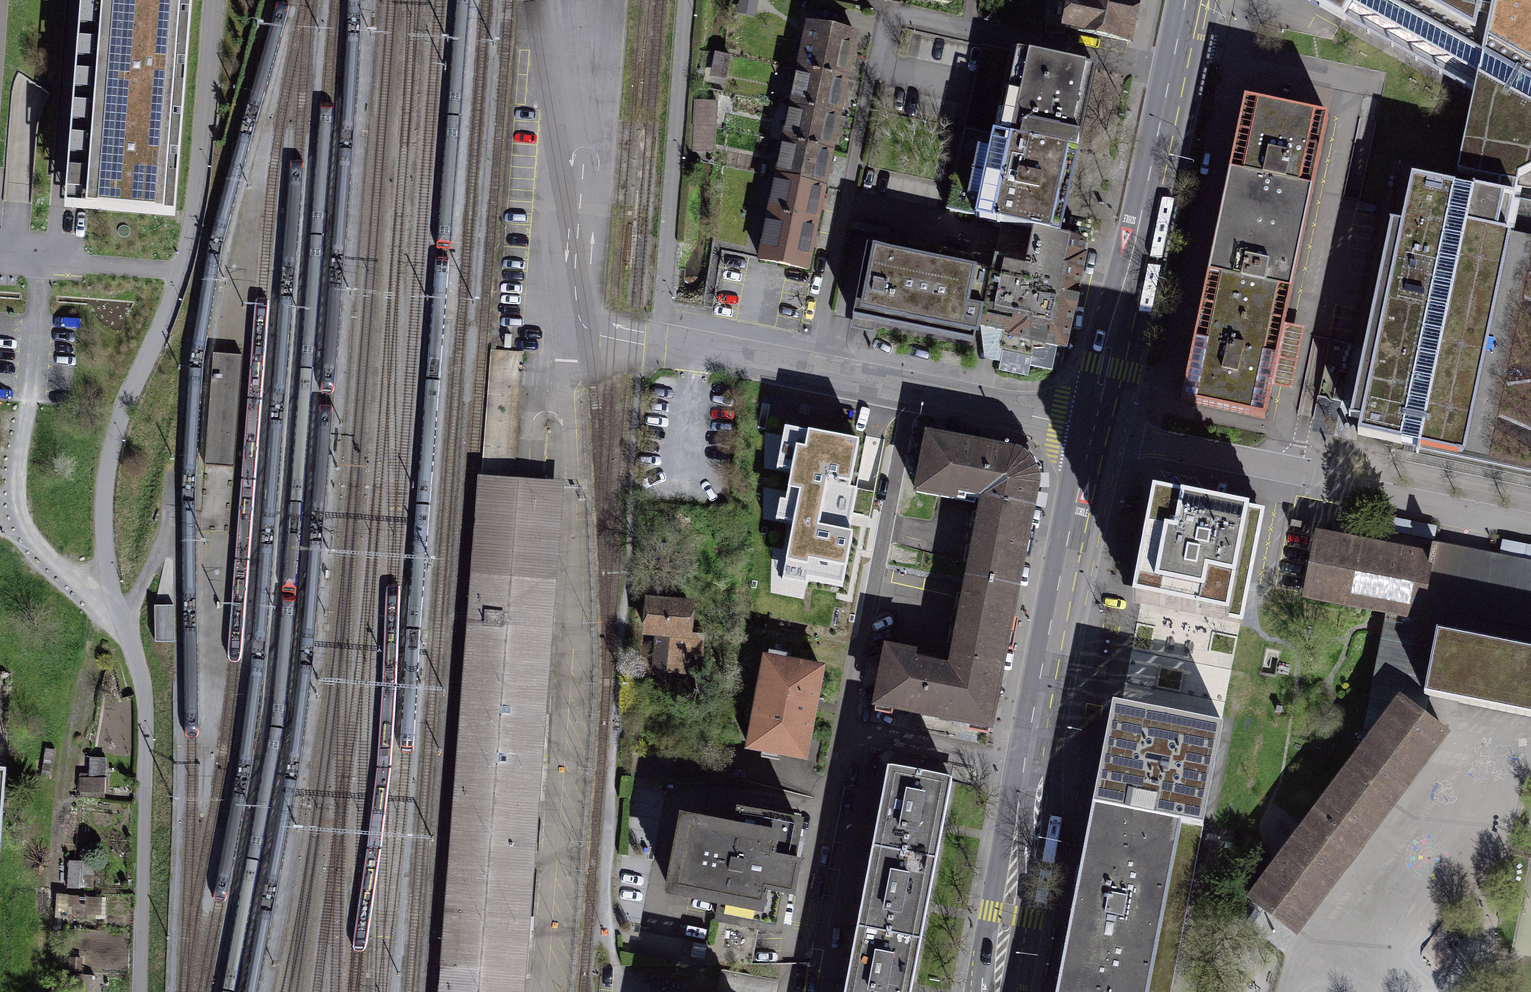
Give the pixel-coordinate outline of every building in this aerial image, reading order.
[(49,209),(163,217),(179,0),(64,0),(49,209)] [(1085,2),(1075,0),(1071,0),(1065,31),(1131,46),(1141,0),(1085,0),(1085,2)] [(1472,96),(1459,177),(1508,187),(1530,173),(1530,0),(1309,0),(1472,96)] [(809,25),(801,63),(848,73),(856,35),(809,25)] [(995,141),(1081,161),(1102,70),(1016,50),(995,141)] [(801,63),(793,102),(840,112),(848,73),(801,63)] [(716,102),(696,101),(696,152),(716,152),(716,102)] [(793,102),(785,140),(832,150),(840,112),(793,102)] [(1239,143),(1231,182),(1314,199),(1331,122),(1247,104),(1239,143)] [(1081,161),(995,141),(964,134),(945,213),(1039,237),(1063,241),(1081,161)] [(785,140),(777,179),(825,188),(832,150),(785,140)] [(1360,436),(1530,471),(1530,239),(1515,236),(1517,226),(1500,223),(1508,187),(1459,177),(1415,168),(1360,436)] [(777,179),(769,217),(817,227),(825,188),(777,179)] [(1314,199),(1231,182),(1220,233),(1209,286),(1293,303),(1314,199)] [(769,217),(761,255),(809,265),(817,227),(769,217)] [(1062,361),(1065,346),(1085,245),(1063,241),(1039,237),(1035,261),(1002,255),(999,271),(987,331),(986,340),(985,342),(1004,346),(1004,355),(1032,361),(1033,354),(1056,359),(1062,361)] [(873,247),(860,316),(986,340),(987,331),(999,271),(873,247)] [(1268,423),(1293,303),(1209,286),(1197,348),(1184,406),(1268,423)] [(1004,346),(981,342),(984,364),(1000,367),(1004,355),(1004,346)] [(243,355),(215,352),(206,463),(235,465),(243,355)] [(1004,355),(999,376),(1029,383),(1031,371),(1053,376),(1056,359),(1033,354),(1032,361),(1004,355)] [(961,582),(1018,592),(1046,449),(921,425),(911,475),(979,488),(961,582)] [(481,478),(443,991),(523,991),(539,797),(565,483),(481,478)] [(1264,516),(1153,495),(1133,604),(1243,625),(1264,516)] [(1432,557),(1319,534),(1306,594),(1393,612),(1420,617),(1423,601),(1432,557)] [(1482,592),(1530,602),(1530,566),(1490,557),(1482,592)] [(1018,592),(961,582),(947,656),(881,643),(869,705),(992,729),(1018,592)] [(696,602),(640,598),(637,642),(650,643),(648,676),(701,680),(705,633),(694,633),(696,602)] [(1439,632),(1442,604),(1423,601),(1420,617),(1393,612),(1368,728),(1379,733),(1256,899),(1299,931),(1444,732),(1422,714),(1427,695),(1530,716),(1530,651),(1439,632)] [(177,606),(156,606),(156,641),(177,642),(177,606)] [(829,662),(763,648),(745,739),(810,754),(829,662)] [(1108,697),(1091,793),(1183,810),(1210,815),(1226,718),(1166,707),(1108,697)] [(107,758),(90,757),(89,775),(106,776),(107,758)] [(859,872),(942,887),(961,775),(879,759),(859,872)] [(12,773),(0,772),(0,925),(12,773)] [(107,779),(81,778),(80,791),(107,793),(107,779)] [(1091,793),(1054,991),(1148,991),(1183,810),(1091,793)] [(749,845),(695,835),(681,910),(738,920),(734,937),(785,947),(792,906),(804,909),(810,876),(797,874),(803,841),(752,831),(749,845)] [(96,863),(70,861),(67,886),(94,889),(96,863)] [(942,887),(859,872),(845,945),(928,962),(942,887)] [(101,896),(64,896),(64,919),(85,919),(85,914),(101,915),(101,896)] [(928,962),(845,945),(836,991),(923,991),(928,962)] [(82,958),(69,957),(68,971),(82,971),(82,958)]
